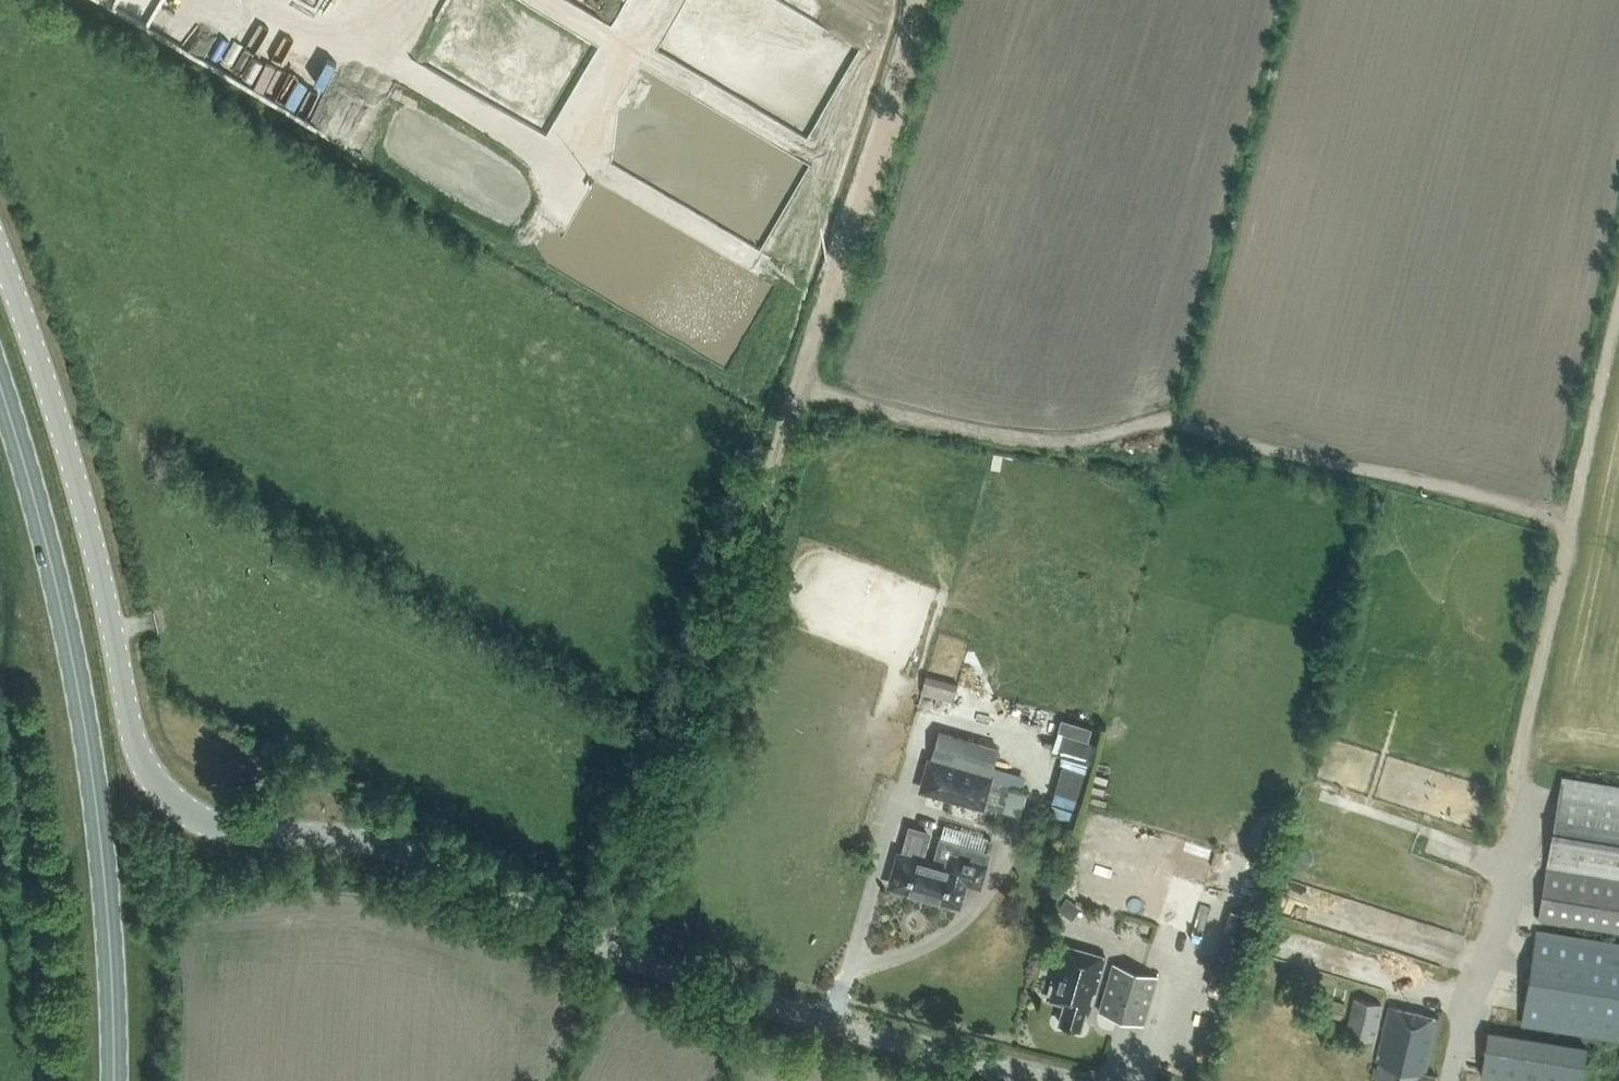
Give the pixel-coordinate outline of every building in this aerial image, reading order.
[(958,683),(926,674),(921,693),(953,702),(958,683)] [(929,756),(919,790),(985,809),(994,780),(995,775),(991,774),(999,746),(940,729),(932,757),(929,756)] [(1618,931),(1618,785),(1563,775),(1538,918),(1618,931)] [(1076,810),(1052,803),(1049,813),(1073,820),(1076,810)] [(898,858),(890,888),(909,893),(909,895),(922,899),(933,859),(925,857),(932,831),(910,825),(908,832),(903,851),(899,854),(898,858)] [(933,859),(922,899),(936,903),(936,900),(956,906),(962,882),(981,887),(991,852),(959,843),(962,833),(943,828),(934,860),(933,859)] [(1342,856),(1344,832),(1299,830),(1298,854),(1342,856)] [(1536,932),(1521,1021),(1618,1037),(1618,946),(1536,932)] [(1060,1023),(1084,1030),(1089,1010),(1092,1011),(1107,955),(1064,943),(1047,999),(1065,1004),(1060,1023)] [(1113,963),(1099,1011),(1145,1024),(1159,976),(1113,963)] [(1354,996),(1345,1034),(1373,1041),(1382,1003),(1354,996)] [(1344,1002),(1319,997),(1316,1012),(1340,1018),(1344,1002)] [(1439,1015),(1395,1006),(1389,1005),(1377,1061),(1374,1078),(1386,1080),(1435,1080),(1437,1074),(1426,1072),(1439,1015)] [(1488,1030),(1481,1075),(1517,1080),(1582,1080),(1587,1046),(1488,1030)]
